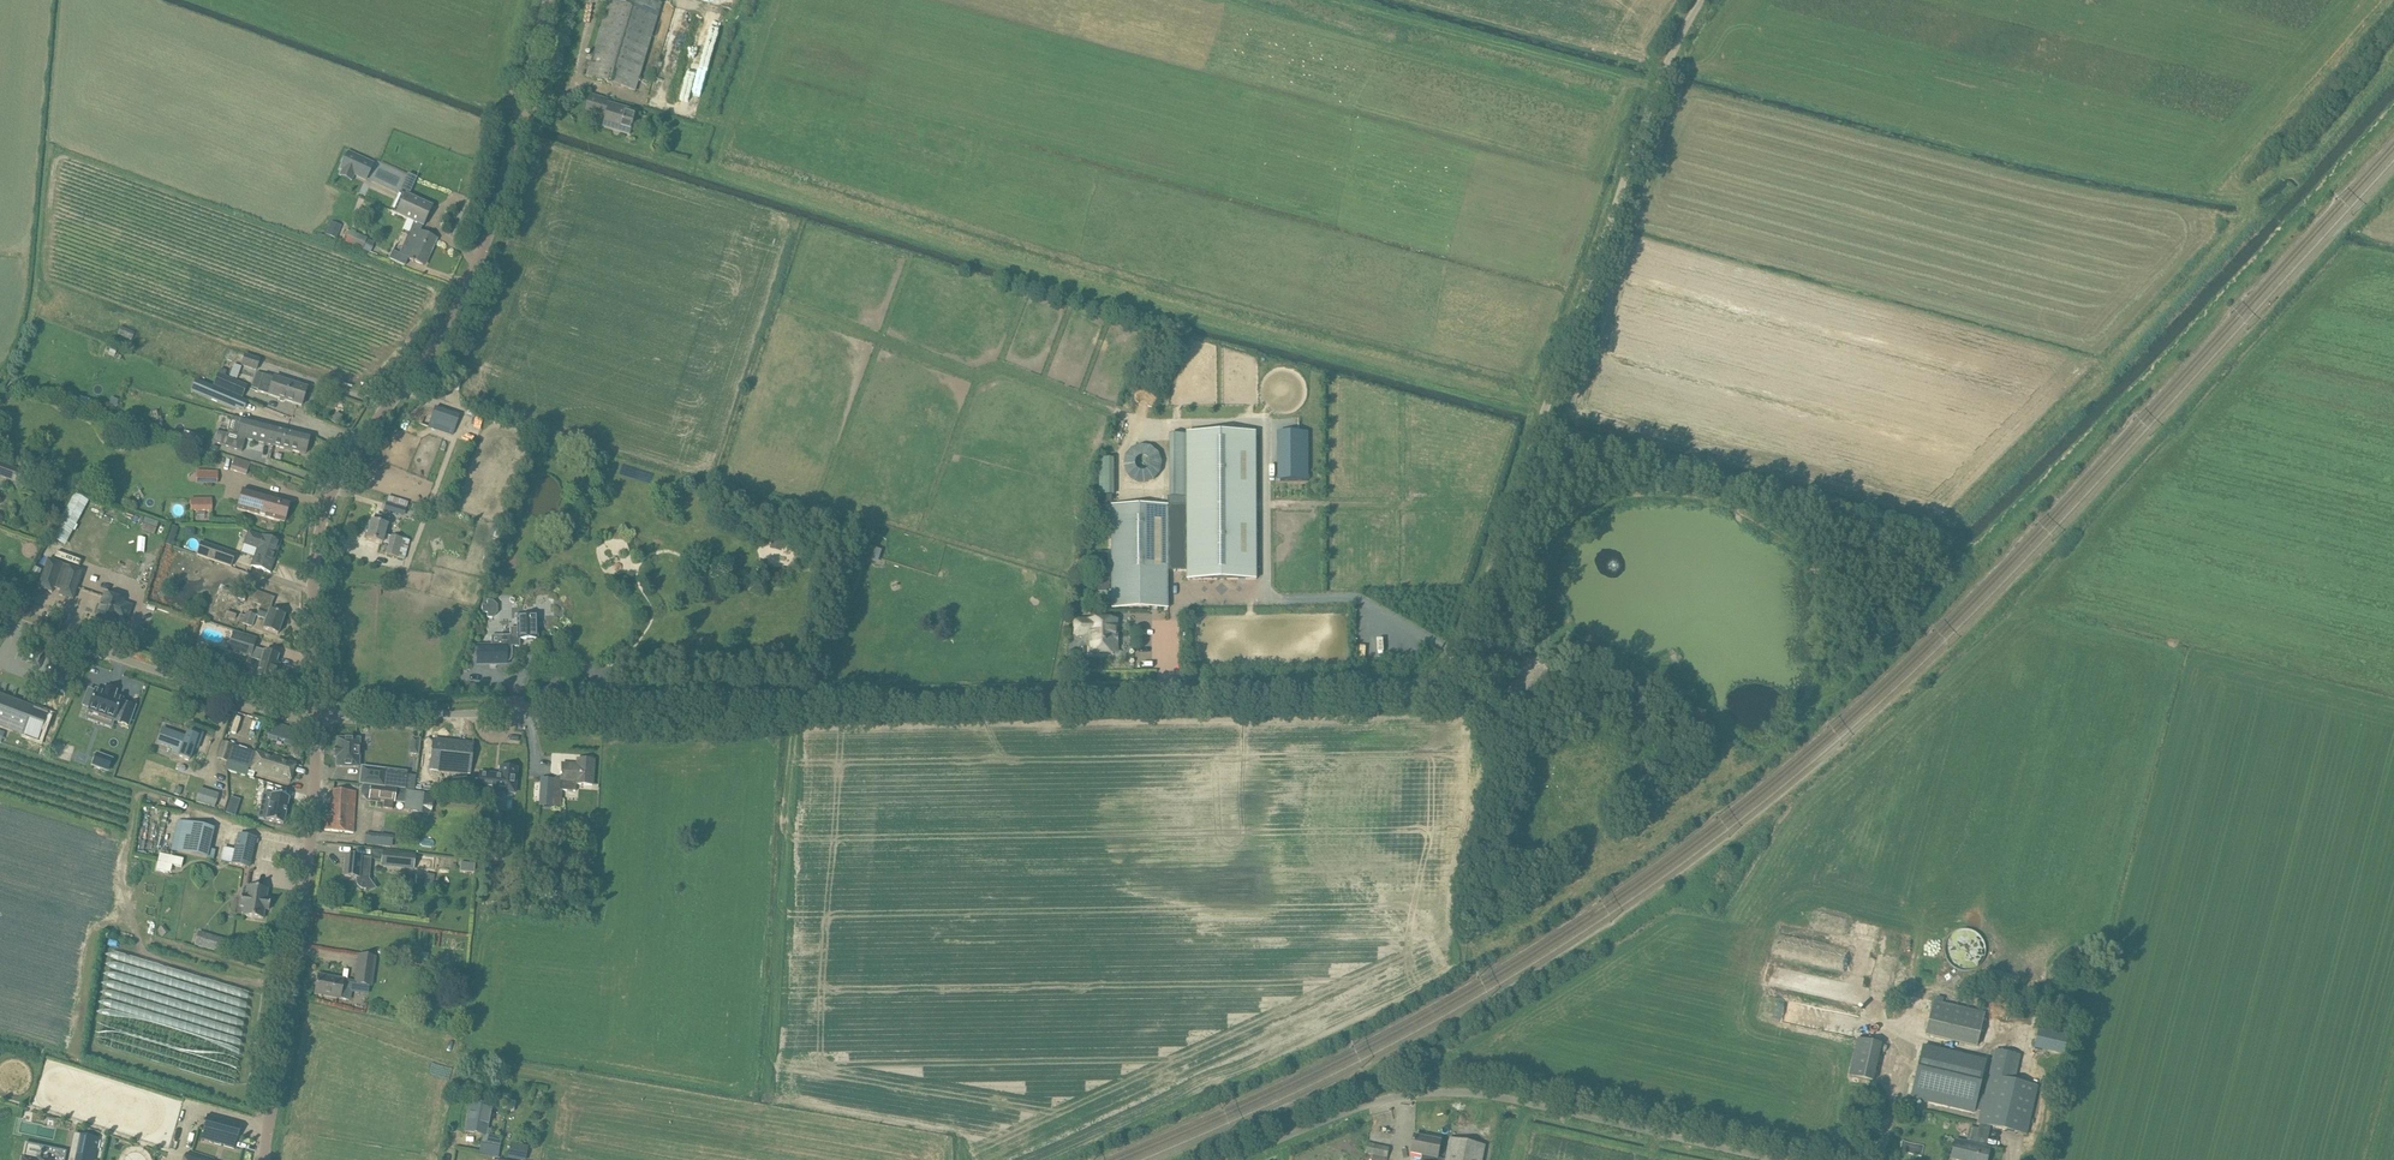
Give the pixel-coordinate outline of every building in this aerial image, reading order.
[(647,0),(610,0),(587,76),(635,91),(662,4),(647,0)] [(686,85),(705,90),(726,18),(716,15),(712,30),(699,26),(691,56),(694,57),(686,85)] [(591,94),(586,112),(603,117),(600,127),(631,137),(638,111),(609,103),(609,100),(591,94)] [(349,150),(341,167),(366,178),(373,161),(349,150)] [(406,172),(399,188),(410,193),(416,176),(406,172)] [(392,212),(397,214),(415,222),(414,225),(422,229),(423,226),(432,207),(421,202),(406,195),(401,192),(392,212)] [(412,260),(411,261),(413,262),(414,261),(424,266),(437,239),(420,231),(422,229),(414,225),(400,255),(412,260)] [(328,228),(326,234),(336,239),(339,232),(328,228)] [(367,239),(363,250),(371,253),(375,242),(367,239)] [(118,334),(132,340),(134,333),(121,327),(118,334)] [(259,360),(245,356),(242,365),(256,370),(259,360)] [(241,367),(234,364),(230,376),(237,379),(241,367)] [(217,386),(242,397),(246,386),(224,377),(227,371),(224,370),(220,369),(214,385),(217,386)] [(258,390),(258,391),(268,395),(301,406),(307,388),(274,377),(274,378),(263,374),(263,375),(258,390)] [(203,382),(198,395),(235,411),(236,409),(244,412),(248,401),(203,382)] [(430,422),(429,426),(453,434),(455,430),(459,416),(442,410),(435,408),(430,422)] [(243,420),(232,417),(227,434),(239,436),(243,420)] [(215,431),(212,442),(242,452),(246,439),(273,446),(278,428),(249,421),(247,421),(243,420),(239,436),(227,434),(215,431)] [(310,436),(278,428),(273,446),(305,454),(310,436)] [(1308,432),(1280,432),(1280,481),(1308,481),(1308,432)] [(1112,506),(1112,608),(1168,608),(1168,589),(1168,570),(1188,570),(1188,580),(1256,580),(1256,433),(1187,433),(1187,434),(1171,434),(1171,497),(1168,497),(1168,506),(1112,506)] [(1129,443),(1122,476),(1156,483),(1163,450),(1129,443)] [(235,456),(230,469),(245,475),(250,462),(235,456)] [(1111,457),(1097,457),(1099,505),(1113,504),(1111,457)] [(18,483),(22,474),(23,471),(0,462),(0,463),(0,476),(18,483)] [(218,471),(197,470),(196,483),(217,484),(218,471)] [(290,502),(244,489),(239,510),(284,522),(290,502)] [(388,497),(385,511),(398,514),(400,507),(404,508),(406,502),(388,497)] [(212,511),(212,498),(190,498),(191,511),(212,511)] [(371,521),(366,540),(382,544),(382,543),(389,545),(387,555),(396,557),(398,558),(403,539),(392,536),(391,538),(384,536),(387,525),(389,519),(375,516),(374,521),(371,521)] [(249,532),(244,545),(256,549),(251,566),(259,569),(270,573),(281,543),(270,539),(257,535),(249,532)] [(783,547),(785,539),(774,536),(772,544),(783,547)] [(236,554),(201,542),(196,555),(231,567),(236,554)] [(863,559),(878,561),(880,548),(866,545),(863,559)] [(1098,553),(1098,579),(1108,579),(1108,553),(1098,553)] [(82,571),(48,560),(38,588),(52,592),(53,588),(61,591),(59,595),(73,600),(82,571)] [(246,595),(224,586),(221,592),(244,600),(246,595)] [(256,592),(252,591),(250,598),(253,599),(252,603),(261,606),(257,617),(265,619),(262,628),(278,634),(284,616),(270,610),(275,598),(256,591),(256,592)] [(112,600),(103,597),(100,606),(98,605),(95,614),(97,614),(96,618),(108,623),(109,620),(116,622),(116,621),(126,624),(132,606),(123,603),(124,601),(113,597),(112,600)] [(492,618),(497,613),(497,606),(492,601),(487,602),(487,606),(482,606),(482,613),(487,613),(487,618),(492,618)] [(256,615),(246,612),(245,615),(240,614),(240,615),(239,615),(237,622),(252,627),(256,615)] [(537,640),(536,616),(518,616),(518,628),(510,628),(510,635),(491,636),(491,646),(477,646),(477,664),(506,664),(506,662),(509,661),(511,659),(511,657),(511,646),(516,646),(518,645),(518,643),(524,643),(525,640),(537,640)] [(1112,626),(1112,620),(1090,621),(1090,634),(1092,634),(1092,653),(1114,653),(1113,636),(1117,636),(1117,626),(1112,626)] [(234,631),(228,651),(261,662),(258,672),(257,676),(274,682),(278,668),(275,667),(278,656),(267,652),(267,651),(265,651),(258,649),(254,647),(257,639),(234,631)] [(88,690),(83,706),(89,708),(88,710),(121,722),(120,724),(128,727),(133,712),(135,707),(128,704),(121,702),(122,700),(114,697),(115,695),(116,692),(106,688),(104,692),(104,693),(96,690),(95,692),(88,690)] [(38,740),(47,717),(0,699),(0,725),(38,740)] [(268,735),(285,741),(289,729),(271,723),(268,735)] [(186,738),(162,729),(157,743),(181,751),(179,756),(190,760),(194,749),(197,750),(203,734),(192,730),(191,734),(188,733),(186,738)] [(410,736),(410,754),(420,755),(421,737),(410,736)] [(359,739),(338,739),(337,766),(359,767),(359,739)] [(232,746),(223,742),(216,758),(246,767),(263,773),(263,774),(290,782),(296,765),(276,759),(232,746)] [(433,743),(430,770),(470,774),(473,747),(433,743)] [(79,746),(74,760),(88,765),(88,763),(93,765),(92,766),(108,771),(112,760),(97,754),(96,755),(92,753),(93,751),(79,746)] [(571,765),(561,764),(561,774),(560,774),(559,779),(560,779),(560,780),(555,780),(555,790),(575,791),(576,783),(577,783),(592,784),(594,760),(577,759),(577,766),(571,766),(571,765)] [(479,773),(478,789),(514,793),(517,768),(501,766),(500,775),(479,773)] [(362,767),(360,784),(384,786),(404,789),(405,789),(407,774),(407,773),(386,770),(362,767)] [(555,790),(555,780),(541,779),(539,806),(553,807),(555,790)] [(371,786),(369,799),(379,800),(384,801),(383,808),(392,809),(393,802),(394,802),(395,802),(405,803),(404,811),(433,814),(435,795),(424,794),(424,792),(415,791),(414,791),(404,790),(397,789),(371,786)] [(176,787),(174,794),(180,796),(182,789),(176,787)] [(200,789),(196,802),(214,808),(218,794),(200,789)] [(353,791),(333,790),(332,816),(326,815),(325,830),(353,832),(355,805),(352,805),(353,791)] [(264,792),(262,801),(270,803),(266,820),(283,824),(289,797),(272,794),(271,794),(264,792)] [(146,806),(137,852),(153,855),(162,810),(146,806)] [(214,829),(184,822),(177,851),(207,858),(214,829)] [(223,849),(221,861),(249,867),(256,838),(239,834),(235,851),(223,849)] [(366,834),(365,845),(383,846),(392,847),(393,837),(366,834)] [(347,856),(345,877),(357,878),(356,881),(356,883),(357,886),(359,888),(362,889),(364,890),(367,889),(372,888),(369,879),(371,859),(381,860),(381,867),(414,870),(415,854),(392,852),(382,851),(382,852),(370,851),(369,858),(347,856)] [(156,870),(169,873),(170,864),(181,867),(183,859),(160,854),(156,870)] [(435,874),(425,874),(423,887),(433,888),(435,874)] [(267,889),(247,886),(246,895),(242,895),(240,906),(244,906),(243,915),(263,918),(265,909),(269,910),(270,899),(266,898),(267,889)] [(1957,926),(1943,956),(1972,970),(1987,940),(1957,926)] [(206,934),(202,948),(219,953),(223,939),(206,934)] [(377,959),(361,955),(355,984),(371,987),(377,959)] [(203,983),(202,979),(170,970),(172,970),(151,964),(146,965),(140,963),(132,963),(149,968),(150,977),(154,977),(154,975),(171,975),(171,979),(184,979),(184,981),(194,984),(203,983)] [(353,982),(319,976),(315,993),(350,1000),(353,982)] [(1985,1012),(1933,1000),(1925,1035),(1977,1047),(1985,1012)] [(2068,1034),(2038,1028),(2034,1047),(2064,1053),(2068,1034)] [(1974,1110),(1976,1105),(1983,1107),(1979,1123),(1980,1124),(1975,1145),(1955,1140),(1951,1159),(1956,1159),(1988,1159),(1990,1148),(1986,1147),(1989,1132),(1988,1132),(1990,1126),(2027,1135),(2032,1110),(1984,1099),(1985,1096),(1978,1094),(1985,1062),(1922,1048),(1919,1064),(1854,1049),(1843,1093),(1909,1108),(1912,1096),(1974,1110)] [(465,1131),(483,1135),(485,1135),(486,1134),(488,1135),(489,1130),(487,1129),(491,1107),(471,1103),(465,1131)] [(207,1115),(203,1131),(212,1133),(210,1141),(234,1148),(235,1147),(236,1140),(237,1140),(242,1125),(207,1115)] [(499,1147),(501,1138),(488,1135),(486,1134),(485,1135),(483,1135),(481,1144),(493,1146),(499,1147)] [(84,1135),(81,1148),(78,1148),(75,1159),(94,1159),(99,1138),(84,1135)] [(1415,1136),(1411,1153),(1422,1155),(1421,1159),(1482,1159),(1485,1146),(1450,1139),(1446,1159),(1438,1158),(1441,1141),(1415,1136)] [(1367,1142),(1365,1153),(1373,1155),(1372,1159),(1387,1159),(1390,1147),(1367,1142)] [(527,1147),(511,1144),(509,1157),(524,1159),(527,1147)] [(23,1159),(63,1159),(53,1157),(55,1150),(42,1148),(41,1155),(36,1155),(36,1157),(25,1154),(24,1158),(23,1158),(23,1159)]
